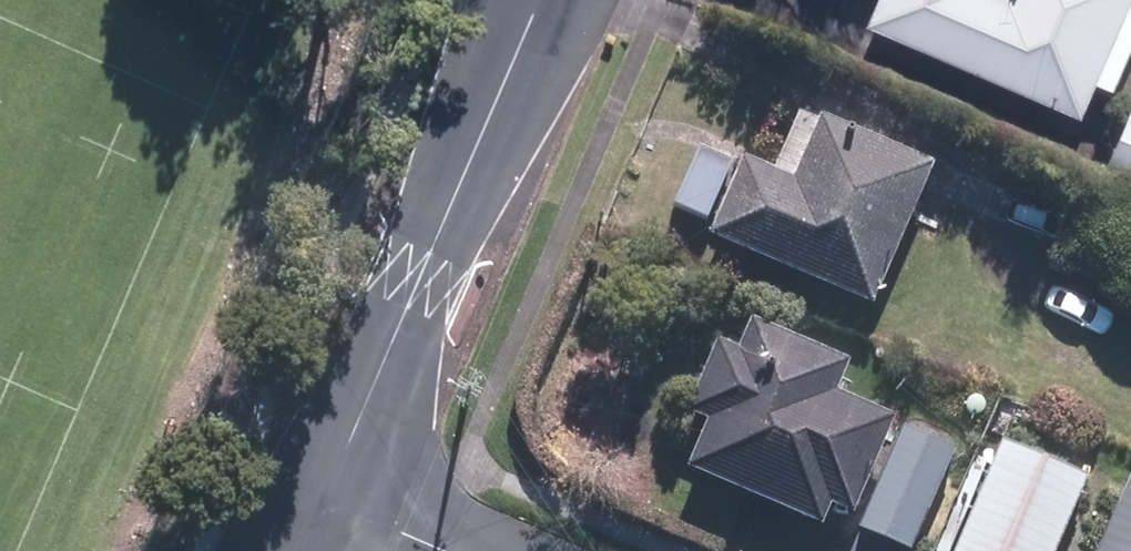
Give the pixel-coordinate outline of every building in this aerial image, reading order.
[(1087,110),(1102,75),(1123,84),(1130,66),(1130,0),(890,0),(881,22),(1087,110)] [(944,157),(807,102),(780,169),(741,153),(709,231),(885,302),(944,157)] [(1111,158),(1130,167),(1130,114),(1111,158)] [(848,387),(861,354),(763,317),(749,352),(722,341),(696,408),(717,416),(696,471),(834,525),(842,502),(864,511),(898,422),(904,409),(848,387)] [(965,447),(910,423),(867,523),(922,546),(965,447)] [(1012,436),(961,550),(1065,550),(1099,474),(1012,436)] [(1105,550),(1130,550),(1130,491),(1105,550)]
